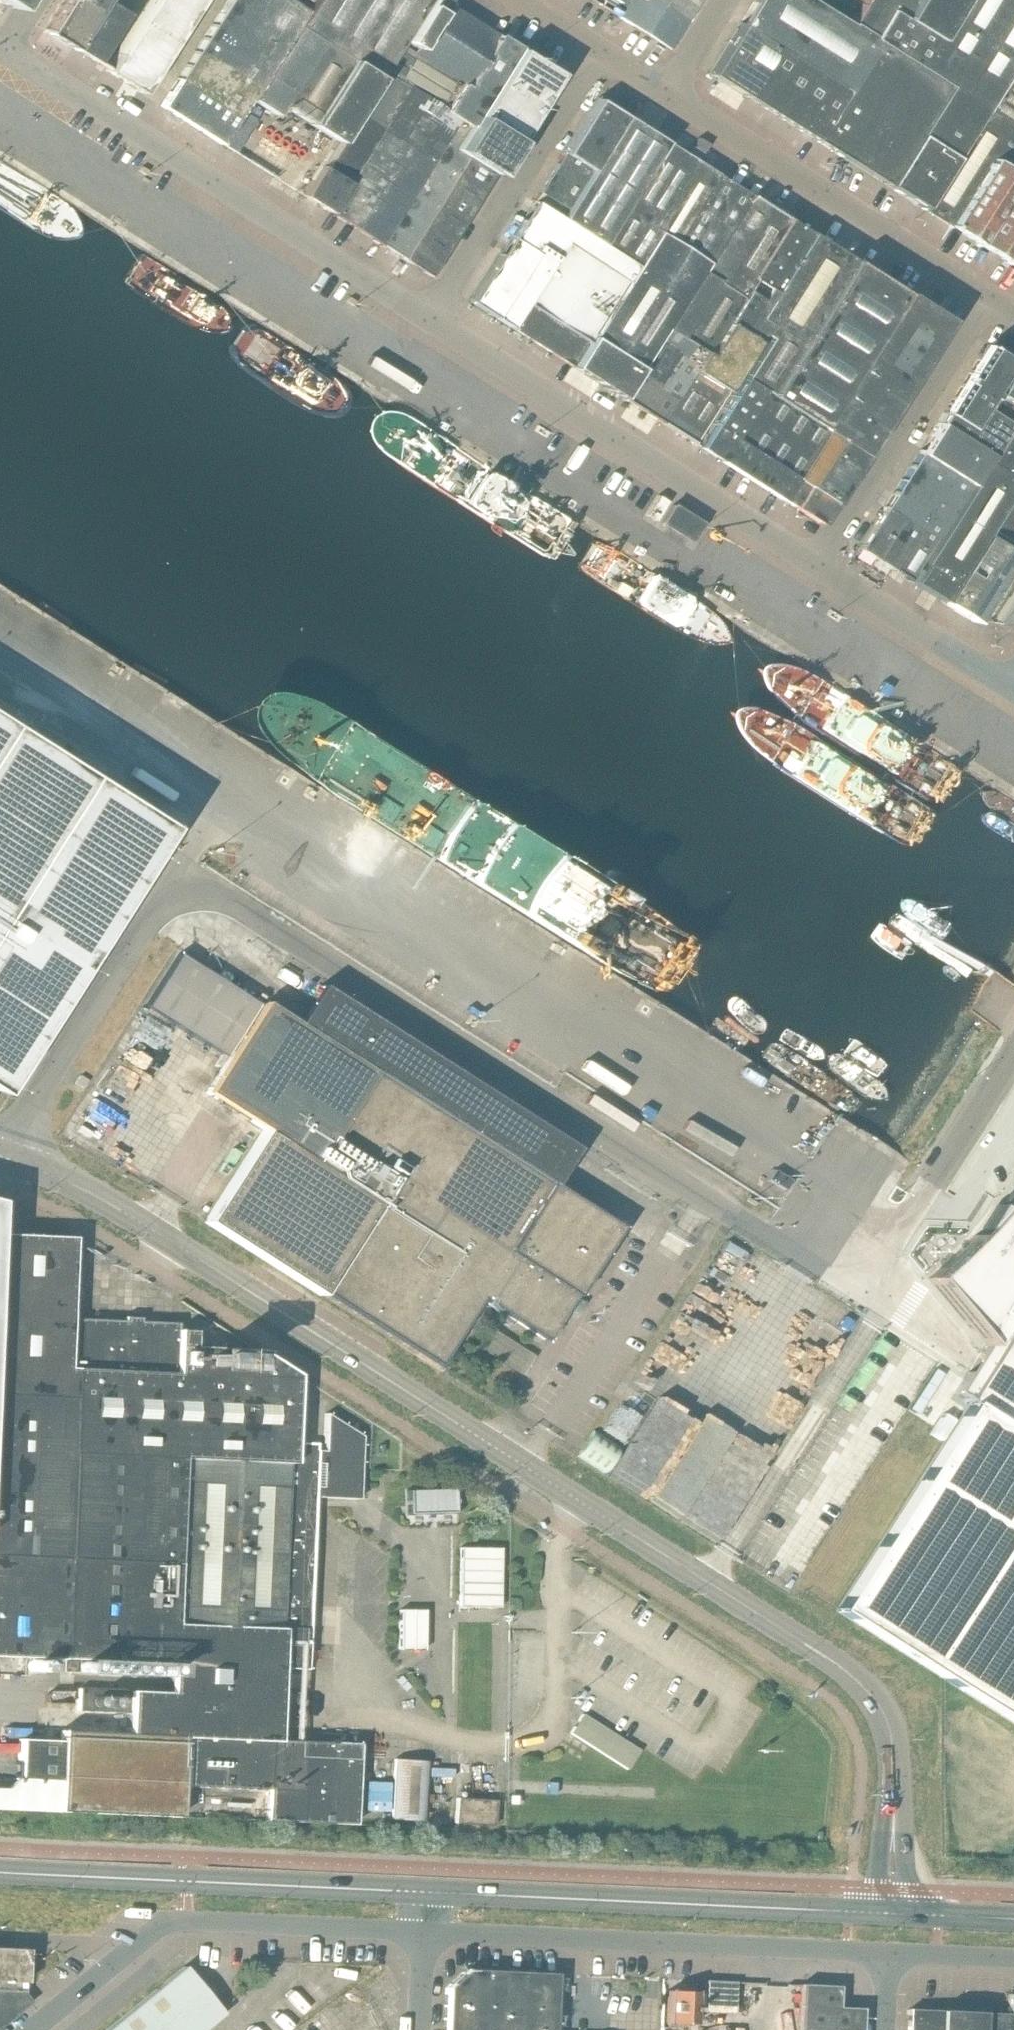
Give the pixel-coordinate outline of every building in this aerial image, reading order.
[(71,46),(100,0),(62,0),(43,31),(45,32),(68,46),(68,47),(70,48),(71,46)] [(72,46),(96,62),(127,12),(111,2),(112,0),(100,0),(72,46)] [(191,8),(178,0),(148,0),(146,3),(181,25),(191,8)] [(248,97),(305,9),(292,0),(226,0),(160,105),(219,142),(248,97)] [(191,8),(197,0),(178,0),(191,8)] [(305,9),(248,97),(273,113),(279,103),(336,139),(366,93),(376,77),(425,0),(311,0),(305,9)] [(381,69),(408,87),(444,109),(466,123),(467,124),(516,46),(515,46),(497,34),(444,1),(443,1),(442,0),(425,0),(400,38),(381,69)] [(620,10),(627,0),(603,0),(620,10)] [(617,15),(666,47),(685,19),(693,5),(697,0),(627,0),(620,10),(617,15)] [(901,195),(923,208),(985,108),(1013,62),(1013,0),(863,0),(850,20),(818,0),(754,0),(707,73),(901,195)] [(181,25),(146,3),(136,20),(170,42),(181,25)] [(139,91),(170,42),(136,20),(116,52),(115,52),(104,70),(139,91)] [(452,148),(466,156),(494,174),(508,151),(557,73),(555,72),(516,46),(467,124),(452,148)] [(985,108),(1013,125),(1013,62),(985,108)] [(336,139),(301,194),(329,212),(408,87),(381,69),(376,77),(366,93),(336,139)] [(408,87),(329,212),(379,243),(379,242),(432,157),(456,173),(466,156),(452,148),(467,124),(466,123),(444,109),(408,87)] [(533,200),(594,238),(601,242),(665,140),(598,98),(587,114),(539,191),(533,200)] [(937,217),(1003,260),(1013,242),(1013,125),(985,108),(923,208),(937,217)] [(665,140),(601,242),(635,263),(657,229),(673,240),(715,172),(712,170),(705,166),(665,140)] [(466,156),(456,173),(432,157),(379,242),(403,257),(403,258),(429,276),(494,174),(466,156)] [(729,225),(749,194),(715,172),(673,240),(706,261),(729,225)] [(729,225),(706,261),(700,269),(721,282),(768,206),(749,194),(729,225)] [(469,301),(510,326),(571,365),(635,263),(601,242),(594,238),(533,200),(469,301)] [(660,331),(667,335),(671,330),(693,344),(703,350),(707,352),(754,278),(751,276),(786,218),(768,206),(721,282),(700,269),(660,331)] [(775,290),(811,233),(786,218),(751,276),(754,278),(775,290)] [(635,263),(571,365),(591,378),(591,379),(592,378),(600,383),(599,384),(600,384),(618,395),(660,331),(700,269),(706,261),(673,240),(657,229),(635,263)] [(852,259),(850,258),(811,233),(775,290),(758,318),(766,323),(760,332),(766,336),(741,376),(761,389),(767,393),(852,259)] [(1006,261),(1013,267),(1013,248),(1006,261)] [(895,308),(905,292),(904,292),(852,259),(767,393),(809,420),(819,426),(895,308)] [(703,350),(692,367),(724,387),(725,388),(760,332),(766,323),(758,318),(775,290),(754,278),(707,352),(703,350)] [(936,334),(946,318),(905,292),(895,308),(819,426),(835,436),(860,452),(880,421),(879,420),(887,407),(888,408),(889,406),(888,405),(897,392),(898,393),(899,391),(898,391),(906,378),(907,378),(908,376),(907,376),(916,363),(918,362),(917,361),(925,348),(926,349),(927,347),(926,346),(934,333),(936,334)] [(681,353),(682,353),(688,345),(693,345),(693,344),(671,330),(667,335),(660,331),(618,395),(621,397),(620,397),(643,412),(681,353)] [(657,421),(692,367),(703,350),(693,344),(693,345),(688,345),(682,353),(681,353),(643,412),(657,421)] [(1013,361),(1004,355),(987,344),(944,411),(970,429),(983,409),(1013,361)] [(1009,420),(1013,412),(1013,361),(983,409),(1007,424),(1009,420)] [(692,367),(657,421),(691,442),(725,388),(724,387),(692,367)] [(741,376),(697,446),(717,459),(761,389),(741,376)] [(835,436),(819,426),(809,420),(767,393),(761,389),(717,459),(790,505),(835,436)] [(937,422),(988,454),(1007,424),(983,409),(970,429),(944,411),(937,422)] [(1009,420),(1007,424),(988,454),(984,460),(1013,479),(1013,412),(1009,420)] [(988,454),(937,422),(918,452),(968,483),(974,474),(983,460),(984,460),(988,454)] [(790,505),(815,521),(828,501),(829,501),(830,499),(829,499),(838,485),(838,486),(840,483),(839,483),(848,470),(849,470),(850,468),(850,467),(858,454),(859,454),(860,452),(835,436),(790,505)] [(918,452),(909,465),(960,497),(968,483),(918,452)] [(908,579),(923,589),(936,597),(940,599),(982,532),(985,527),(1013,546),(1013,479),(984,460),(983,460),(974,474),(968,483),(960,497),(951,511),(942,525),(908,579)] [(960,497),(909,465),(901,479),(951,511),(960,497)] [(892,493),(925,514),(942,525),(951,511),(901,479),(892,493)] [(900,517),(917,528),(925,514),(892,493),(883,507),(900,517)] [(688,539),(695,528),(700,521),(672,503),(660,521),(688,539)] [(900,517),(883,507),(858,547),(874,558),(900,517)] [(891,569),(908,579),(942,525),(925,514),(917,528),(891,569)] [(874,558),(891,569),(917,528),(900,517),(874,558)] [(972,621),(1013,555),(1013,552),(983,532),(940,599),(939,600),(972,621)] [(992,622),(1013,623),(1013,589),(994,621),(993,621),(992,622)] [(164,822),(0,718),(0,1080),(164,822)] [(224,1056),(237,1036),(244,1025),(256,1005),(177,954),(145,1005),(224,1056)] [(322,1290),(437,1363),(478,1298),(543,1339),(587,1269),(614,1228),(550,1187),(574,1148),(318,986),(294,1023),(261,1002),(246,1026),(244,1025),(237,1036),(239,1038),(204,1092),(262,1129),(204,1222),(319,1295),(322,1290)] [(790,1180),(773,1170),(767,1179),(784,1190),(790,1180)] [(970,1400),(1013,1428),(1013,1187),(1003,1201),(1010,1206),(1006,1213),(993,1204),(978,1228),(991,1236),(987,1243),(974,1235),(951,1257),(928,1278),(984,1346),(956,1391),(970,1400)] [(169,1663),(167,1692),(77,1688),(76,1710),(126,1713),(125,1733),(59,1730),(59,1740),(18,1739),(17,1778),(13,1778),(3,1789),(0,1788),(0,1809),(55,1811),(177,1816),(181,1735),(187,1736),(185,1785),(265,1789),(264,1820),(352,1824),(355,1743),(275,1740),(280,1668),(305,1669),(312,1497),(358,1498),(361,1435),(325,1413),(323,1451),(315,1451),(315,1444),(292,1443),(294,1376),(255,1350),(237,1349),(237,1343),(223,1343),(223,1348),(190,1347),(190,1331),(175,1330),(176,1323),(138,1322),(122,1321),(104,1321),(104,1319),(92,1318),(92,1320),(66,1319),(70,1238),(0,1235),(0,1655),(169,1663)] [(480,1349),(521,1375),(532,1356),(492,1330),(480,1349)] [(1013,1724),(1013,1428),(970,1400),(968,1402),(836,1610),(1013,1724)] [(618,1403),(602,1429),(624,1442),(639,1415),(618,1403)] [(604,1473),(621,1447),(593,1429),(577,1455),(604,1473)] [(455,1490),(406,1491),(407,1515),(456,1513),(455,1490)] [(460,1547),(459,1606),(498,1607),(499,1548),(460,1547)] [(314,1643),(339,1644),(340,1607),(316,1606),(314,1643)] [(399,1609),(398,1649),(423,1649),(423,1610),(399,1609)] [(14,1659),(13,1659),(12,1659),(10,1660),(9,1661),(8,1662),(8,1663),(8,1664),(8,1665),(8,1666),(8,1667),(9,1668),(9,1669),(11,1670),(12,1670),(13,1670),(15,1670),(17,1670),(17,1669),(19,1667),(19,1666),(19,1664),(19,1663),(19,1662),(18,1661),(17,1660),(16,1659),(14,1659)] [(35,1659),(33,1659),(32,1659),(31,1660),(30,1660),(29,1661),(28,1662),(28,1663),(27,1664),(27,1665),(27,1667),(28,1668),(29,1669),(29,1670),(31,1671),(32,1671),(34,1671),(35,1671),(37,1670),(38,1669),(39,1668),(39,1667),(39,1666),(39,1665),(39,1664),(39,1663),(38,1662),(38,1661),(37,1660),(36,1660),(35,1659)] [(76,1671),(77,1672),(79,1672),(80,1672),(82,1672),(83,1671),(83,1670),(84,1669),(85,1668),(85,1667),(85,1666),(85,1665),(85,1664),(84,1663),(83,1662),(82,1662),(81,1661),(79,1661),(77,1661),(76,1662),(75,1662),(74,1664),(74,1665),(74,1666),(74,1668),(74,1669),(75,1670),(76,1671)] [(96,1662),(95,1662),(94,1661),(92,1662),(91,1662),(90,1662),(89,1663),(88,1665),(88,1666),(88,1668),(88,1669),(88,1670),(89,1671),(90,1672),(92,1673),(94,1673),(95,1673),(96,1672),(97,1671),(98,1670),(99,1669),(99,1668),(99,1667),(99,1666),(98,1664),(97,1663),(96,1662)] [(100,1666),(100,1667),(100,1668),(100,1669),(101,1670),(101,1671),(103,1672),(104,1673),(105,1673),(106,1673),(107,1673),(108,1672),(109,1672),(110,1671),(111,1670),(111,1669),(111,1668),(111,1666),(111,1665),(110,1664),(110,1663),(109,1662),(107,1662),(106,1662),(105,1662),(104,1662),(103,1662),(102,1663),(101,1664),(100,1665),(100,1666)] [(113,1667),(113,1668),(113,1669),(113,1670),(114,1671),(114,1672),(115,1673),(116,1673),(118,1673),(119,1673),(121,1673),(122,1672),(123,1671),(124,1670),(124,1669),(124,1668),(124,1666),(123,1665),(123,1664),(122,1664),(121,1663),(120,1663),(119,1662),(118,1662),(116,1663),(115,1663),(114,1664),(114,1665),(113,1666),(113,1667)] [(125,1667),(125,1668),(125,1670),(126,1671),(126,1672),(127,1672),(128,1673),(128,1674),(131,1674),(133,1674),(134,1673),(135,1673),(136,1672),(136,1671),(137,1670),(137,1669),(137,1667),(136,1666),(136,1665),(135,1665),(135,1664),(134,1663),(133,1663),(132,1663),(129,1663),(128,1663),(127,1664),(126,1665),(126,1666),(125,1667)] [(138,1668),(138,1669),(138,1670),(138,1671),(139,1672),(139,1673),(141,1674),(142,1674),(143,1675),(144,1675),(145,1675),(146,1674),(147,1674),(148,1673),(149,1672),(149,1671),(149,1670),(149,1669),(149,1667),(148,1666),(148,1665),(147,1664),(145,1663),(144,1663),(142,1664),(141,1664),(140,1665),(139,1666),(138,1667),(138,1668)] [(160,1665),(158,1664),(156,1665),(155,1666),(154,1667),(153,1668),(153,1670),(153,1671),(153,1672),(154,1673),(155,1674),(156,1675),(157,1676),(159,1676),(161,1675),(163,1674),(163,1673),(164,1672),(164,1671),(164,1670),(164,1669),(164,1667),(163,1666),(161,1665),(160,1665)] [(639,1750),(582,1714),(570,1733),(592,1747),(627,1769),(639,1750)] [(391,1819),(422,1821),(426,1760),(394,1758),(391,1819)] [(366,1780),(365,1809),(389,1810),(390,1780),(366,1780)] [(454,1823),(455,1823),(493,1825),(495,1800),(456,1797),(454,1823)] [(0,1948),(0,2025),(29,2001),(23,1993),(24,1949),(0,1948)] [(182,1966),(105,2029),(200,2029),(221,2013),(182,1966)] [(466,1969),(445,1988),(442,2029),(551,2029),(554,1973),(466,1969)] [(693,1991),(692,2011),(702,2011),(702,2012),(733,2014),(734,1981),(704,1980),(703,1992),(693,1991)] [(799,1984),(797,2029),(858,2029),(859,2008),(835,2006),(836,1986),(799,1984)] [(692,2024),(692,2011),(693,1991),(667,1990),(665,2027),(677,2027),(678,2023),(692,2024)] [(924,2026),(925,2010),(908,2009),(907,2026),(924,2026)] [(937,2010),(925,2010),(924,2026),(907,2026),(907,2029),(936,2029),(937,2010)] [(1008,2013),(1007,2014),(937,2010),(936,2029),(1007,2029),(1008,2013)]
